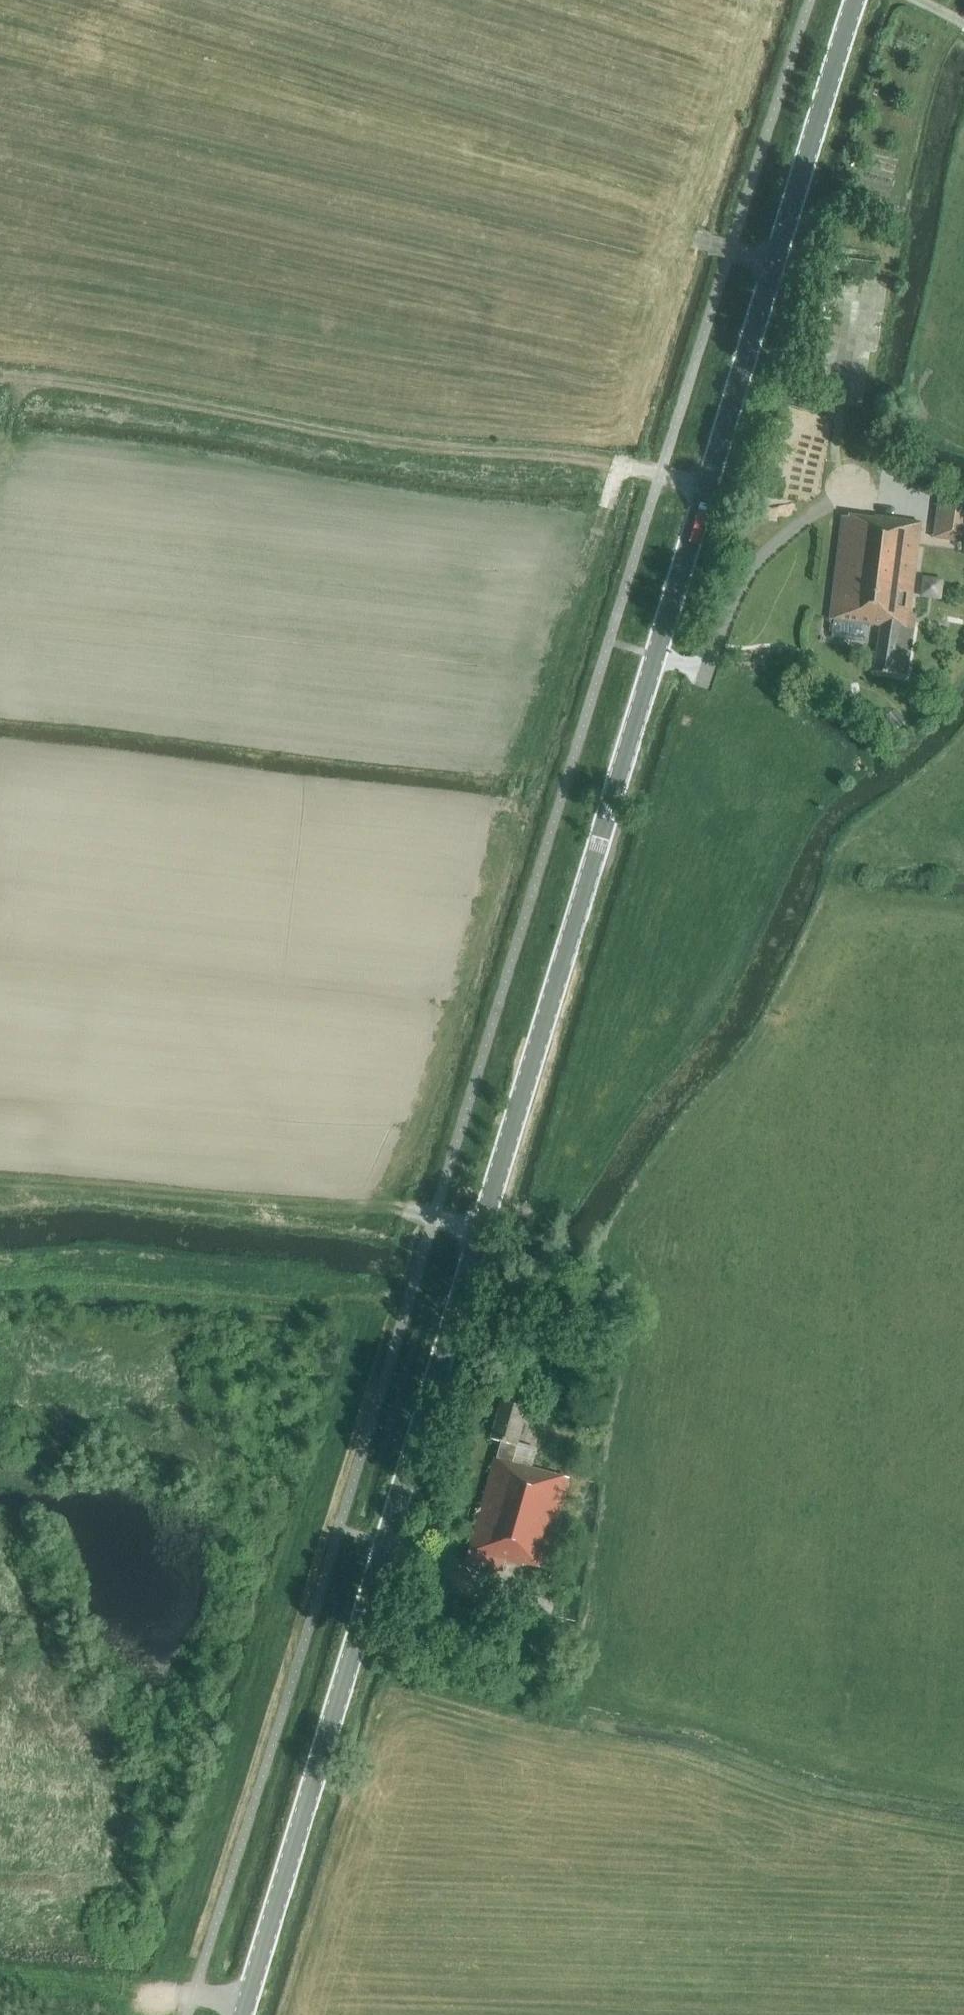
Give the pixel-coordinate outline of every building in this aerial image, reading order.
[(801,401),(803,392),(796,391),(794,399),(801,401)] [(963,528),(963,500),(947,497),(943,525),(963,528)] [(921,522),(875,516),(875,520),(849,517),(847,528),(841,528),(829,620),(881,626),(875,672),(909,676),(916,624),(906,622),(921,522)] [(942,600),(944,578),(923,575),(920,598),(942,600)] [(531,1468),(535,1452),(516,1446),(527,1409),(501,1402),(491,1439),(501,1442),(496,1459),(495,1458),(466,1562),(503,1571),(506,1561),(524,1566),(525,1563),(545,1569),(568,1478),(531,1468)]
